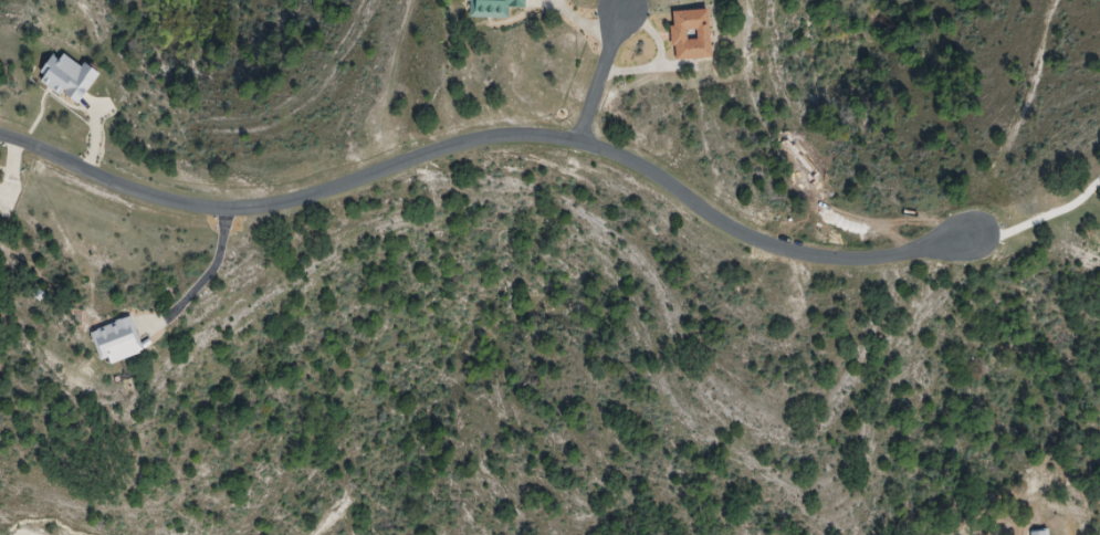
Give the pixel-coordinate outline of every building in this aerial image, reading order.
[(510,20),(510,10),(526,10),(526,0),(470,0),(470,19),(510,20)] [(713,61),(712,12),(673,13),(674,62),(713,61)] [(86,64),(83,68),(65,56),(61,62),(53,57),(38,78),(79,107),(101,76),(86,64)] [(92,330),(101,366),(143,355),(134,320),(92,330)]
